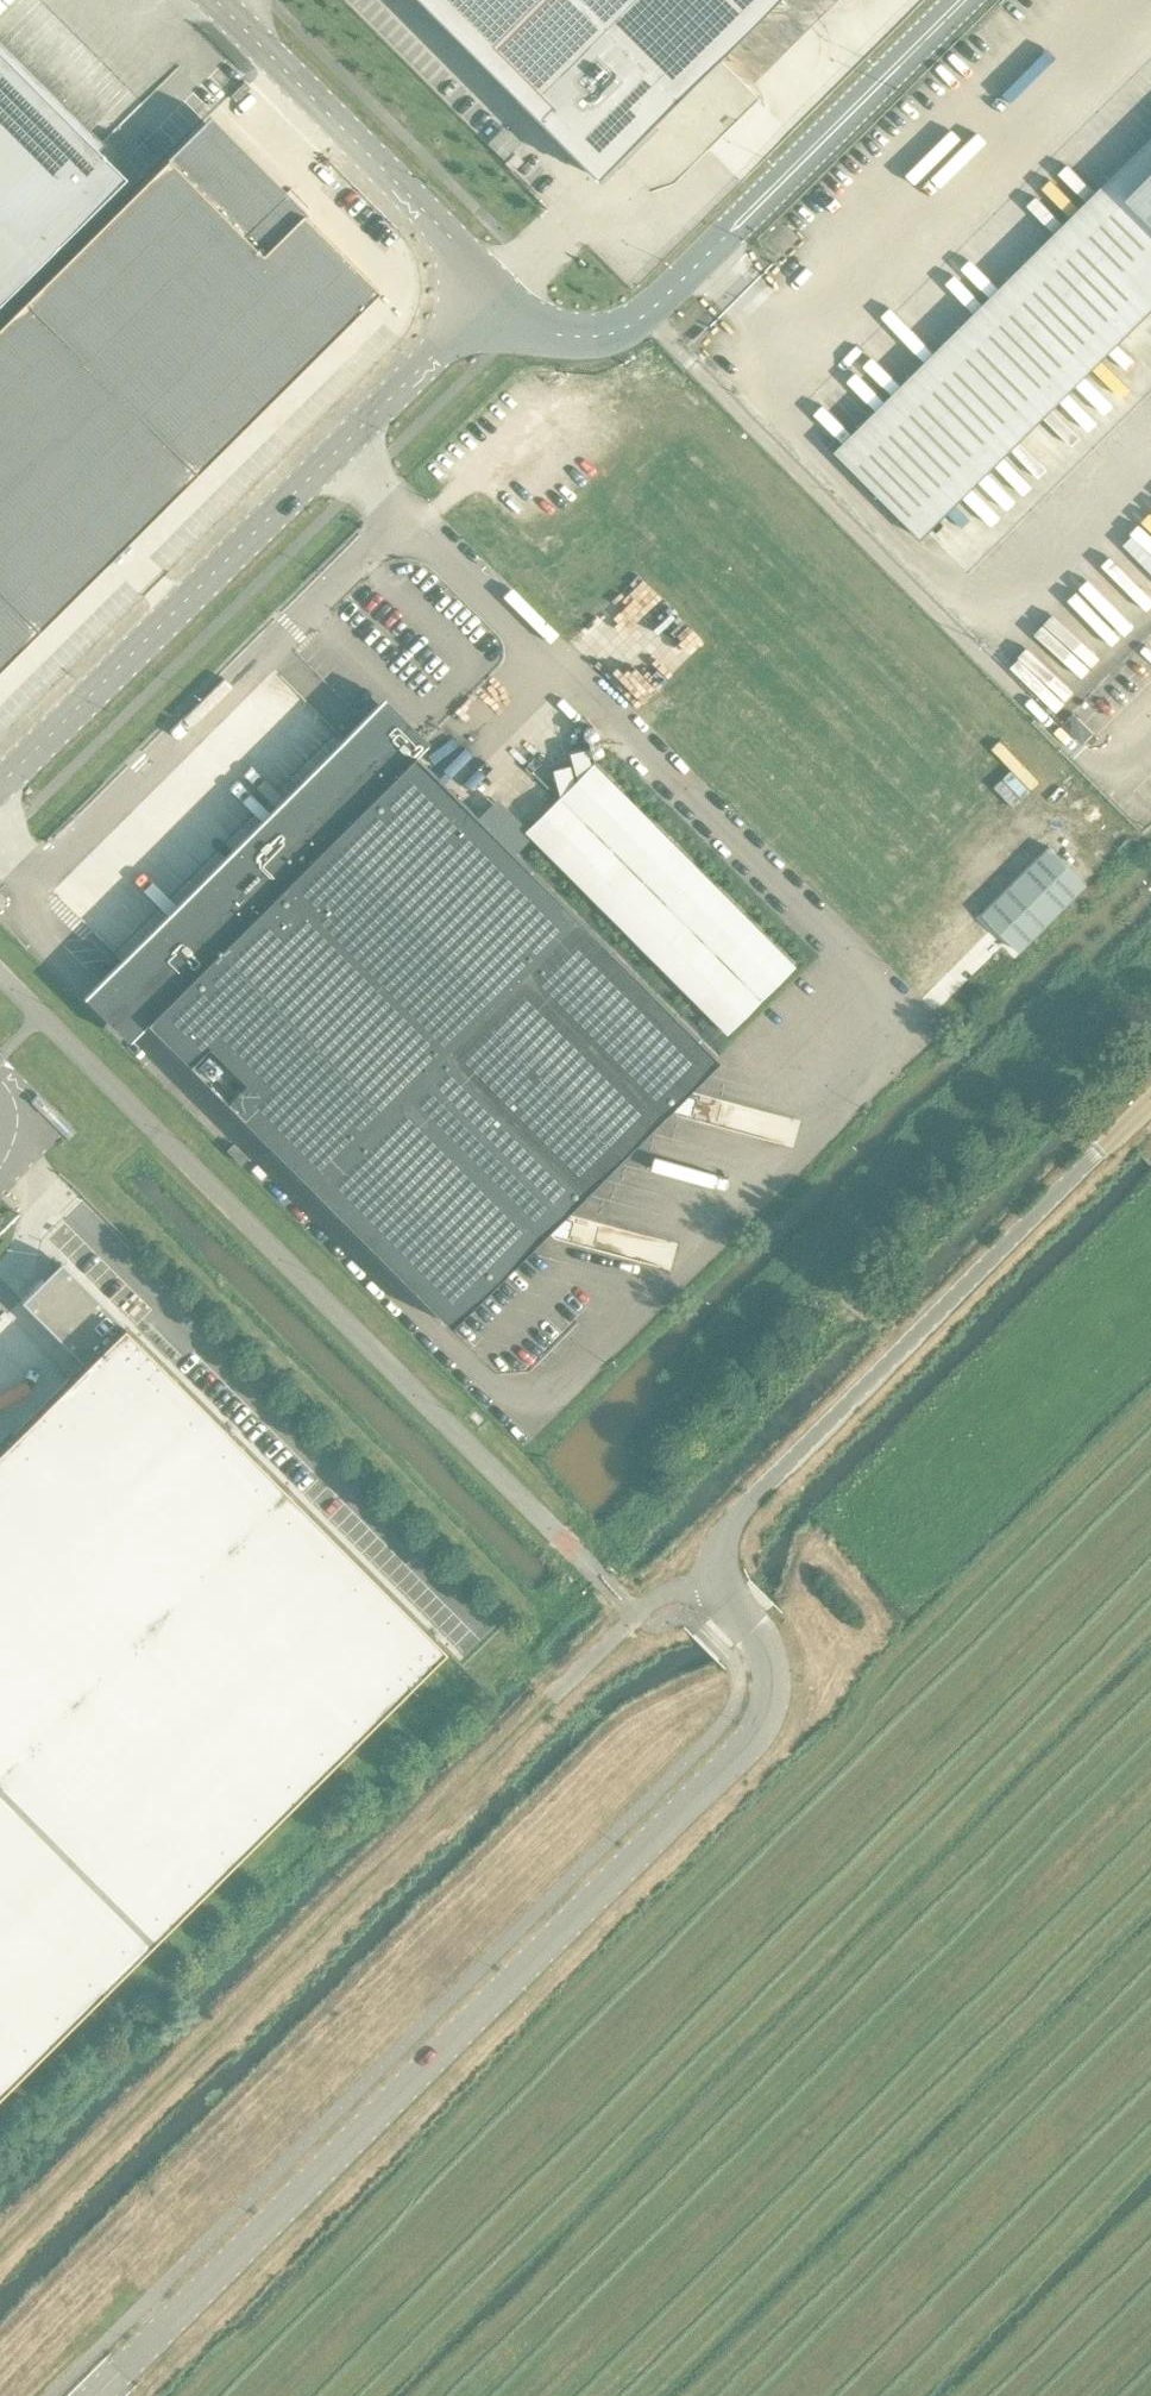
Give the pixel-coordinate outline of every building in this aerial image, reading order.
[(533,113),(595,176),(772,0),(420,0),(533,113)] [(126,176),(0,50),(0,302),(126,176)] [(0,323),(0,664),(365,300),(367,297),(368,294),(368,291),(369,288),(369,286),(369,284),(368,282),(368,280),(367,278),(366,275),(364,271),(362,269),(228,137),(153,212),(133,190),(0,323)] [(836,450),(923,538),(1150,312),(1150,137),(836,450)] [(128,1040),(148,1021),(449,1323),(716,1056),(416,755),(429,742),(384,696),(84,995),(128,1040)] [(560,797),(525,832),(726,1034),(795,965),(593,763),(591,766),(586,747),(570,751),(577,780),(574,783),(569,764),(553,768),(560,797)] [(0,1446),(0,2090),(446,1646),(66,1265),(62,1260),(43,1279),(22,1300),(84,1362),(0,1446)]
